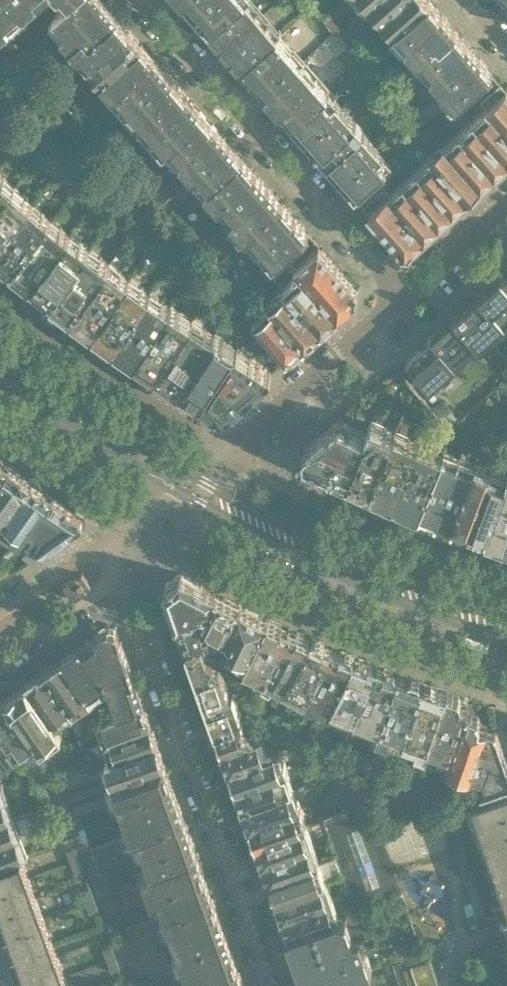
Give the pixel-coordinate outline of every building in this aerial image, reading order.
[(12,29),(27,15),(24,12),(35,2),(38,5),(44,0),(0,0),(0,15),(12,29)] [(103,0),(70,0),(66,3),(52,15),(65,29),(62,32),(73,44),(72,45),(89,65),(129,29),(103,0)] [(209,28),(242,0),(184,0),(209,28)] [(209,28),(241,64),(277,33),(248,0),(242,0),(209,28)] [(368,3),(381,18),(401,0),(372,0),(368,3)] [(381,18),(393,32),(429,0),(401,0),(381,18)] [(393,32),(419,60),(455,28),(430,0),(429,0),(393,32)] [(341,28),(329,13),(323,18),(336,33),(341,28)] [(0,15),(0,39),(12,29),(0,15)] [(492,71),(467,42),(455,28),(419,60),(456,102),(452,105),(453,106),(473,88),(492,71)] [(129,29),(89,65),(101,79),(142,43),(129,29)] [(363,50),(348,30),(342,35),(358,54),(363,50)] [(302,61),(277,33),(241,64),(266,93),(302,61)] [(30,47),(64,86),(71,80),(53,59),(60,53),(44,35),(30,47)] [(181,87),(166,70),(142,43),(101,79),(112,92),(111,93),(137,122),(139,124),(181,87)] [(32,59),(26,51),(2,73),(8,80),(32,59)] [(302,61),(266,93),(292,122),(328,90),(302,61)] [(36,79),(44,72),(35,62),(27,69),(36,79)] [(487,104),(506,86),(492,71),(473,88),(487,104)] [(62,92),(51,81),(43,88),(54,100),(62,92)] [(487,104),(506,127),(506,87),(506,86),(487,104)] [(168,147),(204,114),(181,87),(139,124),(163,151),(168,147)] [(391,161),(328,90),(292,122),(355,193),(374,176),(391,161)] [(410,117),(418,127),(448,100),(440,90),(410,117)] [(86,119),(92,113),(78,98),(72,104),(86,119)] [(63,101),(52,111),(65,123),(75,113),(63,101)] [(487,104),(473,117),(506,156),(506,127),(487,104)] [(242,156),(204,114),(168,147),(182,163),(200,183),(205,189),(242,156)] [(473,117),(458,130),(495,171),(506,161),(506,156),(473,117)] [(100,133),(106,127),(100,120),(94,126),(100,133)] [(200,183),(182,163),(168,147),(163,151),(139,124),(137,122),(110,146),(160,204),(167,211),(200,183)] [(495,171),(458,130),(444,142),(481,184),(495,171)] [(100,149),(90,139),(82,147),(92,157),(100,149)] [(481,184),(444,142),(431,154),(468,196),(481,184)] [(468,196),(431,154),(417,166),(454,208),(468,196)] [(281,200),(242,156),(205,189),(245,233),(281,200)] [(454,208),(417,166),(402,179),(439,221),(454,208)] [(14,186),(5,178),(0,173),(0,203),(14,186)] [(374,176),(355,193),(369,209),(388,191),(374,176)] [(439,221),(402,179),(388,191),(425,233),(439,221)] [(0,203),(0,241),(33,202),(14,186),(0,203)] [(425,233),(388,191),(369,209),(402,246),(410,247),(425,233)] [(281,200),(245,233),(258,249),(259,248),(272,263),(308,231),(281,200)] [(0,241),(0,256),(12,266),(52,218),(33,202),(0,241)] [(52,218),(12,266),(16,269),(32,282),(70,232),(52,218)] [(213,252),(230,236),(221,227),(204,242),(213,252)] [(70,232),(32,282),(51,297),(89,247),(70,232)] [(358,286),(319,242),(295,263),(300,269),(337,312),(357,294),(358,286)] [(89,247),(51,297),(72,312),(109,262),(89,247)] [(109,262),(72,312),(94,328),(130,277),(121,270),(125,264),(114,256),(109,262)] [(337,312),(300,269),(293,275),(297,280),(287,289),(320,327),(337,312)] [(479,292),(505,321),(506,320),(506,281),(500,274),(479,292)] [(130,277),(94,328),(115,343),(150,292),(155,286),(141,277),(137,282),(130,277)] [(320,327),(287,289),(283,284),(277,290),(281,295),(271,304),(304,341),(320,327)] [(150,292),(115,343),(136,357),(171,305),(174,300),(163,292),(159,297),(150,292)] [(479,292),(454,315),(478,342),(480,344),(505,321),(479,292)] [(304,341),(271,304),(253,320),(286,357),(304,341)] [(171,305),(136,357),(158,372),(193,319),(171,305)] [(193,319),(158,372),(179,386),(215,333),(204,326),(209,317),(207,316),(210,311),(202,306),(193,319)] [(454,315),(432,335),(456,362),(478,342),(454,315)] [(215,333),(179,386),(202,399),(237,347),(239,344),(226,336),(224,339),(215,333)] [(432,335),(407,357),(434,387),(459,365),(456,362),(432,335)] [(284,359),(270,344),(266,348),(279,363),(284,359)] [(224,413),(271,370),(237,347),(202,399),(224,413)] [(457,417),(450,408),(441,416),(449,425),(457,417)] [(341,415),(303,449),(304,457),(347,477),(367,435),(349,427),(352,420),(341,415)] [(367,435),(347,477),(371,488),(396,431),(372,421),(367,435)] [(396,431),(371,488),(395,499),(420,442),(396,431)] [(420,442),(395,499),(419,509),(444,452),(420,442)] [(444,452),(419,509),(435,515),(460,457),(444,451),(444,452)] [(9,463),(0,457),(0,476),(9,463)] [(460,457),(435,515),(452,522),(475,463),(460,457)] [(30,478),(9,463),(0,476),(0,521),(30,478)] [(475,463),(452,522),(469,528),(492,469),(475,463)] [(469,528),(485,534),(506,476),(506,475),(492,469),(469,528)] [(485,534),(502,541),(506,528),(506,476),(485,534)] [(53,494),(30,478),(0,521),(0,526),(6,531),(14,535),(10,541),(15,544),(19,539),(53,494)] [(81,513),(53,494),(19,539),(37,551),(81,520),(82,519),(83,518),(83,517),(83,516),(83,515),(83,514),(82,513),(81,513)] [(9,571),(6,566),(0,570),(0,576),(1,577),(9,571)] [(80,593),(86,589),(85,587),(90,584),(86,578),(82,572),(77,576),(76,574),(70,578),(62,583),(66,588),(64,589),(69,595),(70,594),(73,598),(81,593),(80,593)] [(204,614),(216,591),(180,572),(164,583),(178,623),(204,614)] [(223,595),(216,591),(204,614),(210,622),(214,624),(225,630),(239,603),(223,595)] [(268,617),(239,603),(225,630),(224,633),(231,637),(227,644),(240,651),(238,656),(246,660),(268,617)] [(213,636),(210,626),(214,624),(210,622),(204,614),(178,623),(186,646),(202,640),(213,636)] [(289,627),(268,617),(246,660),(244,664),(257,670),(254,676),(263,680),(289,627)] [(108,623),(79,643),(103,678),(109,676),(107,669),(129,663),(116,625),(108,623)] [(310,636),(289,627),(263,680),(270,683),(272,679),(285,685),(310,636)] [(332,646),(310,636),(285,685),(299,692),(297,696),(306,700),(332,646)] [(202,640),(186,646),(197,677),(222,668),(221,664),(207,655),(202,640)] [(103,678),(79,643),(60,656),(90,698),(108,685),(103,678)] [(354,655),(332,646),(306,700),(313,704),(316,700),(329,706),(354,655)] [(354,655),(329,706),(324,716),(350,726),(377,663),(354,655)] [(90,698),(60,656),(42,669),(71,711),(90,698)] [(143,702),(129,663),(107,669),(109,676),(113,688),(107,690),(114,710),(115,711),(143,702)] [(399,672),(377,663),(350,726),(375,736),(376,732),(399,672)] [(222,668),(197,677),(206,701),(231,692),(222,668)] [(42,669),(24,682),(53,724),(71,711),(42,669)] [(423,681),(399,672),(376,732),(387,737),(388,731),(403,736),(423,681)] [(448,691),(423,681),(403,736),(417,742),(415,746),(426,751),(428,746),(448,691)] [(24,682),(4,696),(16,713),(36,741),(47,734),(51,739),(60,733),(53,724),(24,682)] [(231,692),(206,701),(215,727),(243,718),(241,713),(234,691),(231,692)] [(459,694),(448,691),(428,746),(439,750),(437,758),(449,762),(465,711),(468,706),(460,703),(461,700),(459,694)] [(0,699),(0,732),(12,749),(14,752),(16,750),(25,744),(29,749),(37,743),(36,741),(16,713),(4,696),(0,699)] [(101,728),(147,712),(143,702),(115,711),(114,710),(109,711),(97,719),(101,728)] [(465,711),(449,762),(444,775),(458,779),(460,772),(470,775),(486,727),(478,724),(479,721),(480,716),(465,711)] [(104,739),(150,722),(147,712),(101,728),(104,739)] [(243,718),(215,727),(222,746),(257,734),(262,732),(265,725),(247,716),(243,718)] [(150,722),(104,739),(110,756),(156,740),(150,722)] [(486,727),(470,775),(479,779),(487,776),(491,787),(506,782),(506,764),(495,730),(486,727)] [(12,749),(0,732),(0,757),(12,749)] [(257,734),(222,746),(229,765),(274,749),(271,741),(261,745),(257,734)] [(156,740),(110,756),(104,758),(111,777),(163,759),(156,740)] [(235,783),(286,765),(284,757),(278,759),(274,749),(229,765),(235,783)] [(103,787),(101,782),(111,779),(111,777),(104,758),(80,768),(86,784),(68,791),(71,799),(103,787)] [(184,816),(163,759),(111,777),(111,779),(132,835),(138,833),(184,816)] [(288,786),(284,774),(289,773),(286,765),(235,783),(242,802),(288,786)] [(399,889),(377,827),(371,809),(372,808),(359,773),(351,769),(332,776),(343,808),(321,816),(326,830),(328,830),(336,851),(335,851),(342,871),(343,871),(344,875),(349,888),(345,890),(352,909),(366,904),(366,905),(399,889)] [(41,783),(52,812),(60,809),(52,787),(64,782),(62,775),(41,783)] [(491,787),(486,789),(488,794),(471,800),(506,904),(506,782),(491,787)] [(249,821),(300,803),(312,798),(309,791),(292,797),(290,791),(288,786),(242,802),(249,821)] [(76,813),(108,801),(105,793),(73,805),(76,813)] [(484,911),(447,801),(440,804),(472,900),(476,913),(484,911)] [(302,823),(298,812),(303,810),(300,803),(249,821),(255,840),(302,823)] [(0,820),(0,841),(14,836),(38,827),(31,809),(7,818),(0,820)] [(190,834),(184,816),(138,833),(144,850),(190,834)] [(302,823),(255,840),(262,858),(308,841),(302,823)] [(196,851),(190,834),(144,850),(150,867),(196,851)] [(0,841),(0,863),(21,856),(14,836),(0,841)] [(308,841),(262,858),(268,875),(314,859),(308,841)] [(67,850),(75,872),(84,869),(75,846),(67,850)] [(196,851),(150,867),(142,870),(152,896),(159,894),(206,877),(196,851)] [(335,851),(314,859),(268,875),(275,895),(342,871),(335,851)] [(93,852),(83,856),(91,878),(101,875),(93,852)] [(0,863),(0,880),(27,870),(21,856),(0,863)] [(0,880),(0,897),(32,885),(27,870),(0,880)] [(342,871),(275,895),(281,912),(333,894),(328,882),(344,875),(343,871),(342,871)] [(212,895),(206,877),(159,894),(166,911),(212,895)] [(120,891),(135,885),(132,878),(118,884),(120,891)] [(0,897),(0,914),(37,900),(32,885),(0,897)] [(98,909),(90,886),(81,889),(89,912),(98,909)] [(136,886),(121,892),(126,906),(141,901),(139,896),(136,886)] [(333,894),(281,912),(288,931),(340,913),(333,894)] [(218,913),(212,895),(166,911),(165,911),(171,929),(218,913)] [(0,914),(0,934),(4,945),(48,929),(37,900),(0,914)] [(472,900),(464,903),(468,917),(476,915),(476,913),(472,900)] [(288,931),(308,985),(317,985),(353,973),(372,966),(360,934),(374,929),(366,905),(366,904),(352,909),(340,913),(288,931)] [(225,930),(218,913),(171,929),(177,947),(225,930)] [(48,929),(4,945),(7,952),(8,952),(14,970),(57,954),(48,929)] [(231,948),(225,930),(177,947),(184,965),(231,948)] [(120,967),(111,945),(103,948),(111,971),(120,967)] [(238,967),(231,948),(184,965),(191,983),(238,967)] [(173,969),(166,950),(158,953),(165,972),(173,969)] [(57,954),(14,970),(13,971),(19,985),(63,970),(57,954)] [(430,960),(413,965),(413,964),(412,964),(412,966),(405,968),(411,985),(439,985),(430,960)] [(385,976),(393,973),(389,962),(381,964),(385,976)] [(238,967),(191,983),(192,985),(240,985),(244,984),(238,967)] [(19,985),(68,985),(69,985),(63,970),(19,985)] [(317,985),(357,985),(353,973),(317,985)]
